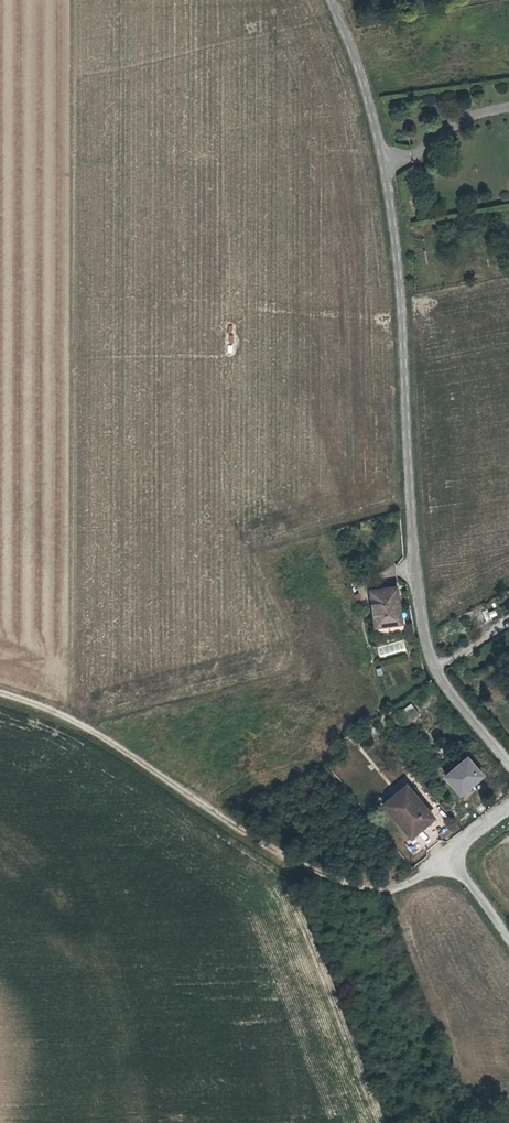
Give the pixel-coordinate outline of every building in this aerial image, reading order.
[(373,626),(395,627),(396,609),(399,609),(400,589),(374,589),(373,626)] [(398,713),(406,724),(419,714),(411,703),(398,713)] [(362,726),(373,740),(383,734),(371,719),(362,726)] [(471,758),(449,777),(463,794),(486,775),(471,758)] [(408,783),(392,797),(409,819),(403,823),(411,834),(434,816),(408,783)] [(409,819),(392,797),(386,801),(403,823),(409,819)] [(464,823),(469,815),(461,810),(456,818),(464,823)]
